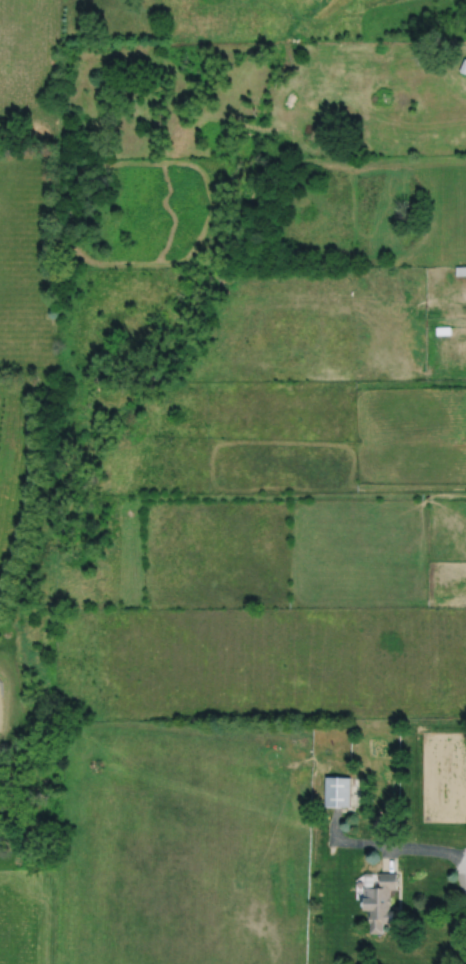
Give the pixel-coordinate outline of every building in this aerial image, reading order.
[(457,276),(465,276),(465,267),(457,267),(457,276)] [(326,776),(326,805),(350,806),(351,776),(326,776)] [(381,872),(381,888),(365,887),(365,910),(372,910),(372,915),(371,915),(371,922),(371,932),(384,933),(384,923),(395,923),(395,919),(396,919),(396,912),(395,912),(395,909),(391,909),(391,904),(392,904),(392,895),(391,895),(391,888),(398,888),(398,885),(399,885),(399,876),(398,876),(398,872),(381,872)]
